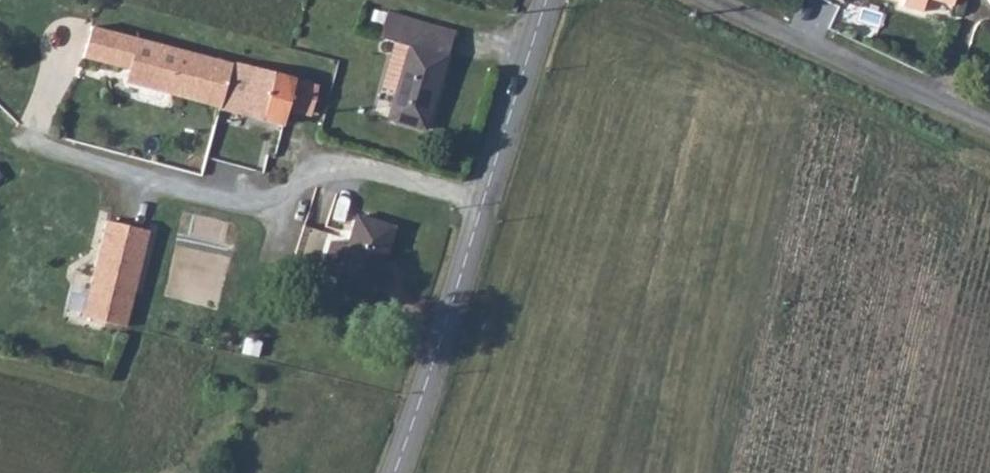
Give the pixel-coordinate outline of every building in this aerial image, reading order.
[(904,6),(924,12),(927,0),(906,0),(904,6)] [(428,126),(455,34),(389,15),(381,41),(396,45),(410,49),(397,93),(391,115),(428,126)] [(126,69),(135,35),(90,23),(81,58),(126,69)] [(135,35),(126,69),(123,81),(221,106),(233,60),(135,35)] [(397,93),(410,49),(396,45),(383,89),(397,93)] [(233,60),(221,106),(287,123),(290,108),(298,77),(233,60)] [(298,77),(290,108),(312,113),(320,82),(298,77)] [(345,242),(329,237),(319,269),(336,274),(334,277),(376,290),(396,224),(354,211),(345,242)] [(126,324),(149,229),(106,219),(83,314),(126,324)]
